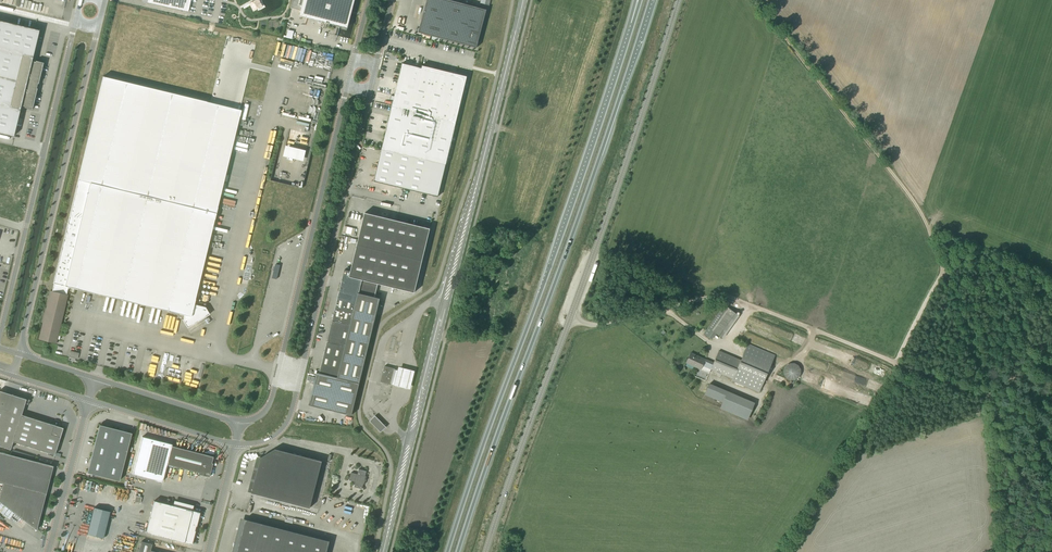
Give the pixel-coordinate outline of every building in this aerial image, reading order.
[(4,4),(25,8),(25,9),(38,11),(40,5),(33,3),(34,2),(24,0),(4,0),(4,4)] [(191,0),(147,0),(147,3),(188,12),(191,0)] [(299,16),(319,21),(326,23),(327,21),(344,26),(345,22),(349,23),(350,17),(347,16),(347,14),(349,15),(350,8),(349,8),(351,0),(304,0),(299,16)] [(487,10),(450,0),(427,0),(418,32),(477,48),(487,10)] [(13,136),(21,106),(24,106),(24,108),(32,109),(36,93),(37,89),(36,88),(38,84),(43,63),(35,61),(35,62),(31,61),(39,30),(0,21),(0,133),(13,136)] [(350,59),(351,53),(339,51),(337,57),(350,59)] [(382,149),(374,181),(438,196),(446,164),(466,79),(456,76),(449,74),(421,68),(420,68),(416,66),(405,64),(402,63),(398,80),(395,95),(389,117),(385,133),(382,149)] [(194,304),(241,110),(200,100),(105,77),(103,76),(102,83),(80,174),(53,283),(54,283),(52,291),(50,291),(39,339),(56,344),(68,295),(66,295),(68,287),(184,315),(183,321),(187,328),(209,314),(205,307),(194,304)] [(565,111),(562,129),(572,131),(575,111),(571,110),(571,112),(565,111)] [(287,144),(285,155),(305,160),(308,149),(287,144)] [(317,372),(309,405),(352,415),(376,314),(380,298),(375,297),(378,284),(415,292),(422,260),(421,260),(427,234),(429,234),(430,228),(365,213),(351,271),(344,270),(339,291),(332,322),(329,322),(324,343),(327,343),(319,373),(317,372)] [(723,338),(739,315),(724,305),(704,334),(712,339),(716,333),(723,338)] [(759,393),(775,355),(748,344),(741,360),(718,350),(713,363),(709,361),(708,362),(705,360),(695,356),(695,355),(691,353),(686,363),(700,370),(703,363),(706,365),(705,367),(733,379),(732,381),(759,393)] [(800,374),(800,372),(800,369),(799,367),(797,365),(795,364),(792,363),(790,364),(788,365),(786,367),(785,369),(784,372),(785,374),(786,376),(788,378),(790,379),(792,380),(795,379),(797,378),(799,376),(800,374)] [(391,384),(395,369),(384,366),(380,382),(391,384)] [(414,370),(400,366),(396,385),(410,388),(414,370)] [(755,402),(709,383),(704,395),(722,402),(720,408),(748,420),(755,402)] [(60,437),(62,429),(54,426),(54,425),(21,415),(26,399),(0,391),(0,446),(10,449),(13,442),(55,455),(60,437)] [(381,432),(386,427),(375,416),(369,421),(381,432)] [(119,481),(131,433),(99,425),(87,472),(119,481)] [(209,477),(213,463),(212,463),(213,456),(171,446),(167,464),(199,473),(198,474),(209,477)] [(310,508),(322,461),(276,449),(268,453),(261,457),(252,493),(310,508)] [(46,494),(53,466),(0,452),(0,483),(3,484),(0,495),(0,502),(36,530),(46,494)] [(362,489),(367,471),(359,469),(357,474),(351,472),(349,480),(356,482),(354,487),(362,489)] [(140,474),(130,473),(129,486),(134,486),(134,485),(141,486),(142,480),(139,479),(140,474)] [(192,510),(154,501),(146,533),(184,542),(192,544),(200,512),(192,510)] [(103,538),(110,511),(94,508),(87,534),(103,538)] [(330,541),(245,519),(237,551),(327,551),(330,541)] [(150,550),(152,544),(141,541),(139,551),(158,551),(150,550)]
